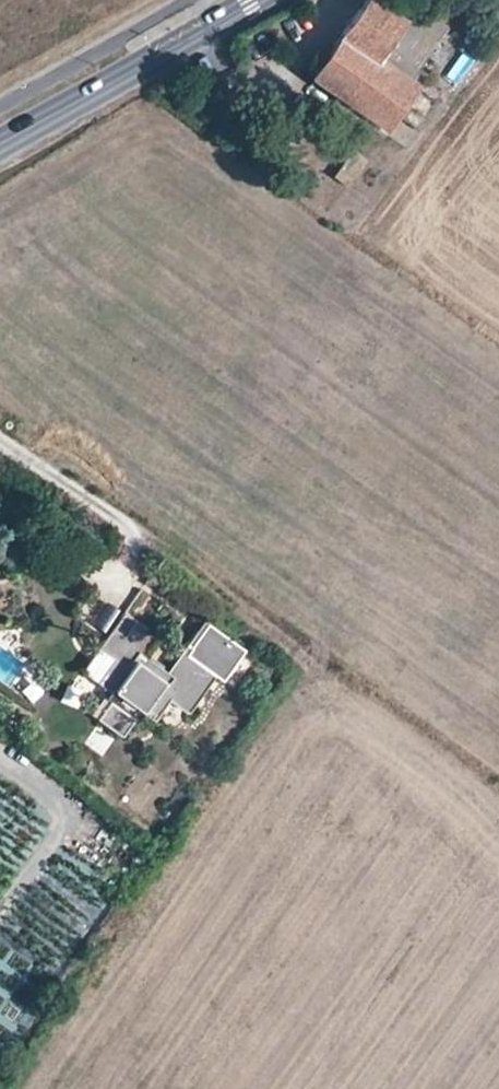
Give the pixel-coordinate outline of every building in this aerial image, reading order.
[(312,76),(373,119),(374,120),(387,129),(388,126),(400,109),(418,84),(410,78),(421,65),(443,30),(446,26),(415,5),(407,18),(382,0),(366,0),(312,76)] [(415,5),(419,0),(382,0),(407,18),(415,5)] [(453,39),(443,30),(421,65),(428,70),(430,71),(453,39)] [(418,84),(428,70),(421,65),(410,78),(418,84)] [(406,114),(400,109),(388,126),(395,131),(406,114)] [(388,130),(387,129),(374,120),(369,127),(383,137),(388,130)] [(128,636),(140,620),(128,612),(117,628),(128,636)] [(170,672),(148,656),(143,652),(157,633),(140,620),(128,636),(117,628),(103,647),(118,658),(101,681),(114,692),(110,698),(141,721),(147,713),(157,720),(173,699),(192,713),(219,676),(195,658),(188,668),(183,665),(175,676),(170,672)] [(190,655),(212,625),(207,621),(170,672),(175,676),(183,665),(188,668),(195,658),(190,655)] [(148,656),(168,628),(163,625),(157,633),(143,652),(148,656)] [(247,650),(212,625),(190,655),(195,658),(219,676),(225,680),(247,650)] [(118,658),(103,647),(85,670),(101,681),(118,658)] [(141,721),(110,698),(91,724),(122,747),(141,721)]
